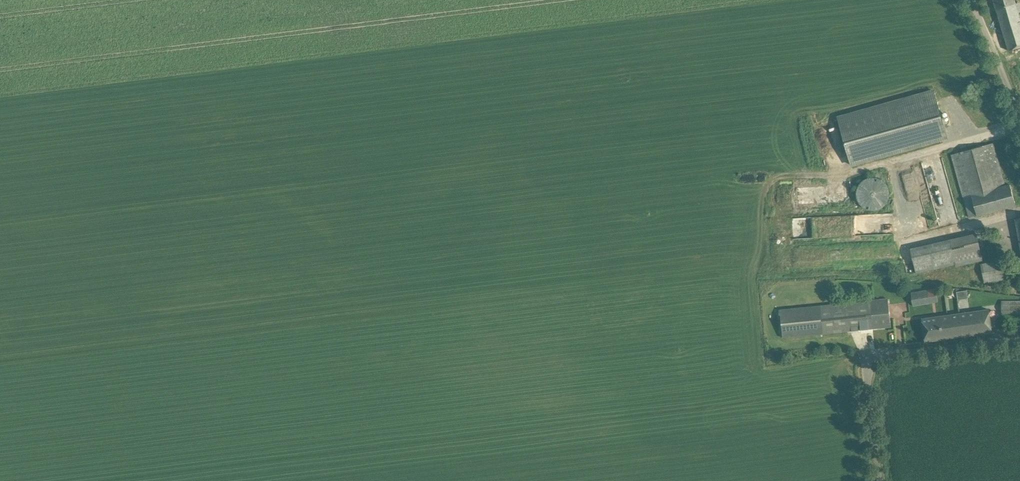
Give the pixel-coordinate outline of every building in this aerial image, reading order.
[(1015,0),(994,0),(1009,50),(1019,47),(1019,17),(1015,0)] [(838,118),(851,164),(948,137),(935,91),(838,118)] [(993,143),(984,145),(953,154),(965,197),(964,197),(969,217),(977,215),(978,216),(1016,205),(1010,184),(1005,185),(993,143)] [(857,192),(857,193),(857,195),(857,196),(858,198),(858,199),(859,200),(859,201),(860,203),(861,204),(862,205),(863,206),(864,207),(865,207),(867,208),(868,209),(869,209),(871,209),(872,210),(873,210),(875,210),(876,209),(878,209),(879,209),(880,208),(882,207),(883,207),(884,206),(885,205),(886,204),(887,203),(888,201),(888,200),(889,199),(889,198),(890,196),(890,195),(890,193),(890,192),(889,190),(889,189),(889,188),(888,186),(888,185),(887,184),(886,183),(885,182),(884,181),(883,180),(882,179),(880,179),(879,178),(878,178),(876,177),(875,177),(873,177),(872,177),(871,177),(869,178),(868,178),(867,179),(865,179),(864,180),(863,181),(862,182),(861,183),(860,184),(859,185),(859,186),(858,188),(858,189),(857,190),(857,192)] [(977,234),(910,250),(916,274),(956,264),(956,267),(983,260),(977,234)] [(981,264),(984,282),(1008,278),(1005,260),(981,264)] [(911,293),(913,306),(938,302),(935,289),(911,293)] [(957,299),(967,298),(966,289),(956,290),(957,299)] [(780,309),(782,327),(783,337),(891,326),(888,299),(780,309)] [(1000,303),(1000,313),(1019,313),(1019,301),(1000,301),(1000,303)] [(922,319),(925,341),(926,341),(992,332),(989,310),(922,319)]
